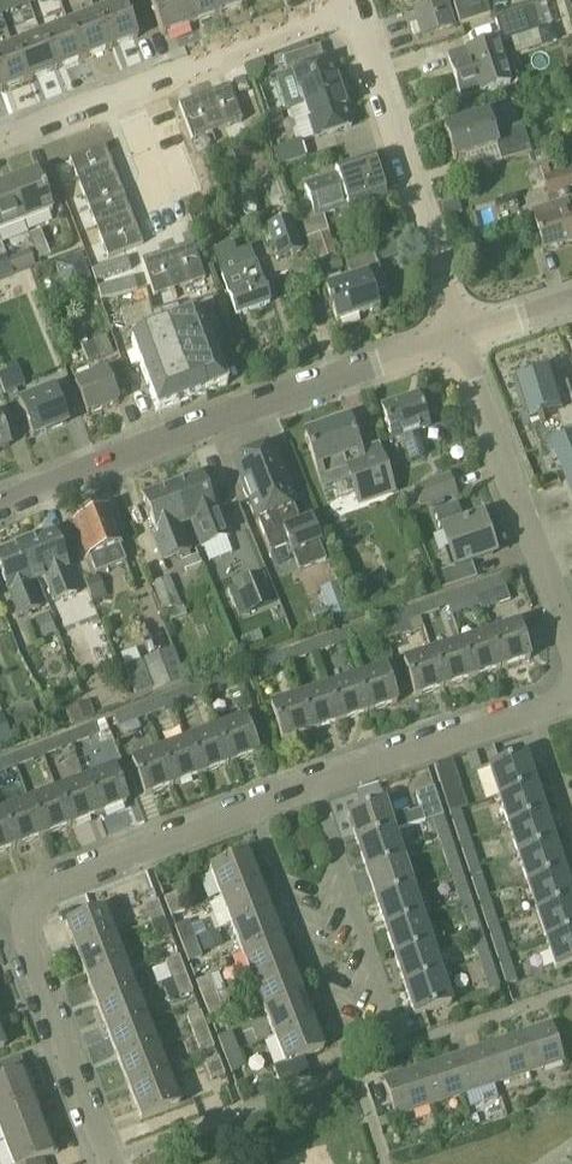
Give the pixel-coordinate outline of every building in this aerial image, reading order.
[(0,2),(0,12),(1,15),(30,4),(28,0),(4,0),(0,2)] [(180,0),(151,0),(149,1),(163,37),(190,26),(180,0)] [(190,26),(218,15),(212,0),(180,0),(190,26)] [(218,15),(246,4),(244,0),(212,0),(218,15)] [(414,9),(423,37),(454,27),(445,0),(442,1),(441,0),(404,0),(408,11),(414,9)] [(454,4),(460,24),(491,15),(486,0),(468,0),(454,4)] [(492,8),(509,4),(508,0),(490,0),(492,8)] [(124,3),(97,14),(111,50),(138,39),(124,3)] [(532,9),(495,20),(502,44),(539,32),(532,9)] [(97,14),(69,25),(83,61),(111,50),(97,14)] [(69,25),(41,36),(55,71),(83,61),(69,25)] [(41,36),(13,46),(27,82),(55,71),(41,36)] [(497,41),(467,51),(449,57),(461,93),(478,87),(480,94),(510,84),(497,41)] [(13,46),(0,52),(0,93),(27,82),(13,46)] [(294,74),(305,107),(344,94),(339,78),(336,79),(331,62),(316,67),(311,50),(283,59),(288,76),(294,74)] [(210,135),(243,122),(230,86),(213,93),(220,111),(203,117),(210,135)] [(220,111),(213,93),(180,106),(193,141),(210,135),(203,117),(220,111)] [(344,94),(305,107),(315,140),(352,128),(346,111),(349,110),(344,94)] [(268,134),(287,127),(282,112),(263,119),(268,134)] [(522,124),(493,134),(487,115),(444,128),(455,161),(496,148),(501,163),(532,154),(522,124)] [(274,152),(279,168),(307,159),(301,142),(274,152)] [(94,170),(100,187),(118,180),(105,147),(70,160),(76,177),(94,170)] [(338,174),(319,180),(304,185),(315,218),(300,223),(306,239),(305,240),(313,264),(328,259),(329,260),(338,255),(330,231),(328,232),(325,222),(336,218),(335,214),(349,209),(350,212),(386,201),(373,159),(337,171),(338,174)] [(557,166),(564,191),(571,188),(571,164),(570,162),(557,166)] [(564,191),(557,166),(556,166),(556,168),(541,172),(548,196),(564,191)] [(124,196),(118,180),(100,187),(94,170),(76,177),(89,210),(124,196)] [(38,173),(8,185),(23,224),(53,212),(38,173)] [(281,183),(271,186),(274,196),(284,193),(281,183)] [(0,188),(0,233),(23,224),(8,185),(0,188)] [(454,192),(440,197),(446,216),(460,212),(454,192)] [(95,226),(113,219),(119,235),(137,228),(124,196),(89,210),(95,226)] [(571,212),(555,217),(552,207),(532,213),(543,251),(571,242),(571,216),(571,212)] [(292,218),(267,228),(278,261),(304,252),(292,218)] [(137,228),(119,235),(113,219),(95,226),(108,259),(143,245),(137,228)] [(41,231),(30,235),(39,261),(51,256),(41,231)] [(182,268),(166,273),(172,291),(205,280),(193,244),(176,250),(182,268)] [(154,297),(172,291),(166,273),(182,268),(176,250),(142,261),(154,297)] [(30,251),(7,260),(8,260),(14,276),(35,267),(30,251)] [(81,254),(55,264),(65,290),(91,280),(81,254)] [(347,262),(353,280),(326,289),(338,323),(378,310),(373,295),(386,291),(381,273),(378,274),(371,254),(347,262)] [(234,272),(222,276),(228,295),(230,294),(237,316),(270,305),(256,263),(255,263),(246,267),(242,257),(231,262),(234,271),(234,272)] [(124,277),(133,274),(130,262),(121,265),(124,277)] [(124,277),(121,265),(112,267),(116,279),(124,277)] [(104,270),(107,282),(116,279),(112,267),(104,270)] [(107,282),(104,270),(95,272),(98,284),(107,282)] [(129,294),(138,291),(135,279),(126,282),(129,294)] [(129,294),(126,282),(117,285),(120,296),(129,294)] [(120,296),(117,285),(108,287),(112,299),(120,296)] [(99,290),(103,301),(112,299),(108,287),(99,290)] [(148,303),(120,312),(126,332),(135,329),(139,340),(132,342),(157,411),(192,398),(166,330),(161,313),(152,316),(148,303)] [(201,317),(166,330),(192,398),(227,386),(201,317)] [(88,364),(100,359),(93,341),(81,346),(88,364)] [(19,367),(7,371),(15,391),(26,388),(19,367)] [(564,433),(564,434),(571,431),(571,392),(570,386),(556,390),(550,371),(532,377),(531,374),(526,376),(527,379),(519,381),(533,423),(540,421),(541,423),(546,421),(546,419),(562,414),(567,432),(564,433)] [(106,372),(75,384),(87,415),(118,403),(106,372)] [(21,404),(34,438),(67,425),(54,391),(21,404)] [(414,434),(426,430),(417,399),(380,410),(389,441),(402,438),(410,463),(422,459),(414,434)] [(10,447),(0,420),(0,450),(10,447)] [(323,487),(350,478),(359,505),(394,493),(379,449),(361,456),(349,420),(305,435),(323,487)] [(554,441),(571,488),(571,435),(554,441)] [(256,521),(258,520),(272,553),(290,547),(293,554),(301,571),(300,571),(327,560),(320,542),(322,542),(313,518),(299,523),(293,507),(295,506),(272,446),(234,460),(256,521)] [(451,475),(413,488),(420,509),(458,496),(451,475)] [(201,476),(171,487),(186,524),(191,522),(201,549),(230,538),(218,509),(214,510),(201,476)] [(186,524),(171,487),(143,499),(156,533),(152,535),(163,564),(190,553),(180,527),(186,524)] [(93,575),(124,563),(105,513),(74,525),(93,575)] [(455,568),(437,575),(435,575),(441,593),(478,580),(472,563),(495,555),(481,517),(442,532),(455,568)] [(52,533),(23,544),(38,580),(44,577),(55,604),(76,595),(52,533)] [(23,544),(0,554),(0,577),(16,619),(40,609),(30,583),(38,580),(23,544)] [(198,556),(182,562),(187,576),(203,569),(198,556)] [(103,596),(95,576),(84,580),(91,600),(103,596)] [(263,576),(237,586),(249,616),(275,606),(263,576)] [(502,577),(472,588),(476,599),(478,598),(481,607),(508,597),(502,577)] [(170,578),(152,585),(164,614),(182,607),(170,578)] [(318,607),(310,609),(316,626),(350,614),(338,579),(320,586),(320,587),(322,587),(330,609),(320,613),(318,607)] [(472,588),(444,597),(447,609),(476,599),(472,588)] [(377,589),(360,594),(364,608),(382,602),(377,589)] [(444,597),(415,607),(419,619),(447,609),(444,597)] [(415,607),(388,617),(391,628),(419,619),(415,607)] [(55,630),(48,611),(33,616),(41,635),(55,630)] [(99,619),(84,625),(94,651),(108,645),(99,619)] [(517,626),(488,636),(500,672),(528,662),(517,626)] [(341,633),(313,643),(316,654),(345,644),(341,633)] [(488,636),(460,646),(471,682),(500,672),(488,636)] [(313,643),(284,653),(287,664),(316,654),(313,643)] [(460,646),(431,655),(443,691),(471,682),(460,646)] [(174,650),(127,669),(139,701),(187,683),(174,650)] [(287,664),(284,653),(257,662),(260,673),(287,664)] [(443,691),(431,655),(402,665),(415,701),(443,691)] [(385,671),(356,680),(368,716),(397,707),(385,671)] [(227,674),(197,685),(201,696),(231,685),(227,674)] [(356,680),(328,690),(339,726),(368,716),(356,680)] [(197,685),(169,696),(173,707),(201,696),(197,685)] [(328,690),(299,699),(310,735),(339,726),(328,690)] [(169,696),(141,707),(145,718),(173,707),(169,696)] [(310,735),(299,699),(270,708),(282,744),(310,735)] [(37,713),(31,700),(9,709),(14,723),(37,713)] [(90,702),(67,711),(73,726),(95,717),(90,702)] [(145,718),(141,707),(115,717),(119,728),(145,718)] [(11,742),(0,716),(0,747),(11,742)] [(244,721),(216,731),(229,766),(258,755),(244,721)] [(96,725),(68,736),(72,746),(91,739),(100,735),(96,725)] [(216,731),(187,742),(201,777),(229,766),(216,731)] [(68,736),(40,747),(44,757),(72,746),(68,736)] [(91,739),(72,746),(76,754),(94,747),(91,739)] [(187,742),(159,753),(173,788),(201,777),(187,742)] [(40,747),(12,757),(16,767),(44,757),(40,747)] [(173,788),(159,753),(131,764),(144,799),(173,788)] [(478,754),(468,757),(473,773),(482,770),(478,754)] [(0,762),(0,774),(16,767),(12,757),(0,762)] [(488,770),(498,799),(533,787),(524,758),(488,770)] [(452,761),(436,766),(441,786),(451,814),(461,811),(467,809),(452,761)] [(114,769),(86,780),(99,815),(127,804),(114,769)] [(86,780),(58,791),(71,826),(99,815),(86,780)] [(533,787),(498,799),(507,827),(543,815),(533,787)] [(416,794),(422,811),(426,822),(433,820),(443,817),(443,816),(434,788),(416,794)] [(58,791),(30,802),(43,837),(71,826),(58,791)] [(30,802),(2,813),(15,848),(43,837),(30,802)] [(347,817),(357,845),(394,833),(426,822),(422,811),(409,815),(408,812),(389,818),(384,804),(347,817)] [(461,811),(451,814),(461,843),(470,840),(461,811)] [(15,848),(2,813),(0,814),(0,854),(15,848)] [(543,815),(507,827),(517,856),(553,844),(543,815)] [(443,817),(433,820),(443,849),(453,845),(443,817)] [(394,833),(357,845),(367,874),(403,862),(394,833)] [(470,840),(461,843),(470,872),(480,868),(470,840)] [(553,844),(517,856),(526,885),(562,873),(553,844)] [(453,845),(443,849),(452,877),(462,874),(453,845)] [(208,870),(219,898),(257,883),(247,855),(208,870)] [(403,862),(367,874),(376,903),(413,890),(403,862)] [(480,868),(470,872),(480,900),(490,897),(480,868)] [(562,873),(526,885),(536,914),(571,902),(562,873)] [(462,874),(452,877),(462,906),(472,903),(462,874)] [(134,882),(125,885),(128,894),(137,890),(134,882)] [(257,883),(219,898),(230,926),(268,911),(257,883)] [(413,890),(376,903),(386,931),(423,919),(413,890)] [(178,894),(166,899),(172,917),(184,912),(178,894)] [(490,897),(480,900),(489,929),(499,926),(490,897)] [(145,907),(152,924),(165,920),(158,901),(145,907)] [(536,914),(545,942),(571,934),(571,902),(536,914)] [(472,903),(462,906),(471,935),(482,931),(472,903)] [(66,925),(77,953),(115,938),(104,910),(66,925)] [(268,911),(230,926),(240,954),(279,939),(268,911)] [(423,919),(386,931),(395,960),(432,948),(423,919)] [(165,920),(152,924),(159,942),(171,937),(165,920)] [(176,927),(183,945),(196,940),(189,922),(176,927)] [(499,926),(489,929),(499,958),(509,955),(499,926)] [(217,931),(198,939),(204,953),(222,945),(217,931)] [(482,931),(471,935),(481,963),(491,960),(482,931)] [(545,942),(555,971),(571,965),(571,934),(545,942)] [(115,938),(77,953),(88,981),(125,966),(115,938)] [(279,939),(240,954),(251,982),(290,967),(279,939)] [(196,940),(183,945),(190,962),(202,958),(196,940)] [(432,948),(395,960),(405,989),(442,976),(432,948)] [(509,955),(499,958),(508,986),(518,983),(509,955)] [(167,962),(173,980),(186,975),(179,957),(167,962)] [(481,964),(471,968),(477,984),(487,981),(491,992),(501,989),(491,960),(481,963),(481,964)] [(125,966),(88,981),(99,1009),(136,994),(125,966)] [(290,967),(251,982),(262,1010),(301,996),(290,967)] [(186,975),(173,980),(180,998),(193,993),(186,975)] [(442,976),(405,989),(414,1017),(451,1005),(442,976)] [(211,977),(198,982),(204,1000),(218,995),(211,977)] [(136,994),(99,1009),(110,1037),(147,1022),(136,994)] [(218,995),(204,1000),(211,1018),(224,1013),(218,995)] [(301,996),(262,1010),(273,1039),(311,1024),(301,996)] [(188,1018),(195,1036),(208,1031),(201,1012),(188,1018)] [(147,1022),(110,1037),(120,1065),(158,1050),(147,1022)] [(311,1024),(273,1039),(283,1066),(274,1070),(281,1089),(311,1077),(304,1059),(322,1052),(311,1024)] [(550,1025),(517,1036),(530,1073),(563,1062),(550,1025)] [(208,1031),(195,1036),(201,1053),(215,1049),(208,1031)] [(220,1038),(226,1056),(238,1051),(232,1033),(220,1038)] [(517,1036),(484,1047),(496,1084),(530,1073),(517,1036)] [(484,1047),(451,1058),(463,1096),(496,1084),(484,1047)] [(158,1050),(120,1065),(131,1093),(169,1078),(158,1050)] [(238,1051),(226,1056),(233,1074),(245,1068),(238,1051)] [(213,1080),(225,1076),(218,1058),(206,1063),(213,1080)] [(451,1058),(418,1069),(430,1107),(463,1096),(451,1058)] [(430,1107),(418,1069),(384,1080),(397,1118),(430,1107)] [(32,1100),(21,1073),(2,1080),(0,1075),(0,1112),(32,1100)] [(169,1078),(131,1093),(143,1121),(179,1106),(169,1078)] [(372,1103),(375,1112),(383,1109),(384,1113),(392,1110),(387,1097),(372,1103)] [(0,1112),(0,1132),(4,1143),(43,1128),(32,1100),(0,1112)] [(4,1143),(13,1163),(41,1163),(40,1161),(53,1156),(43,1128),(4,1143)]
